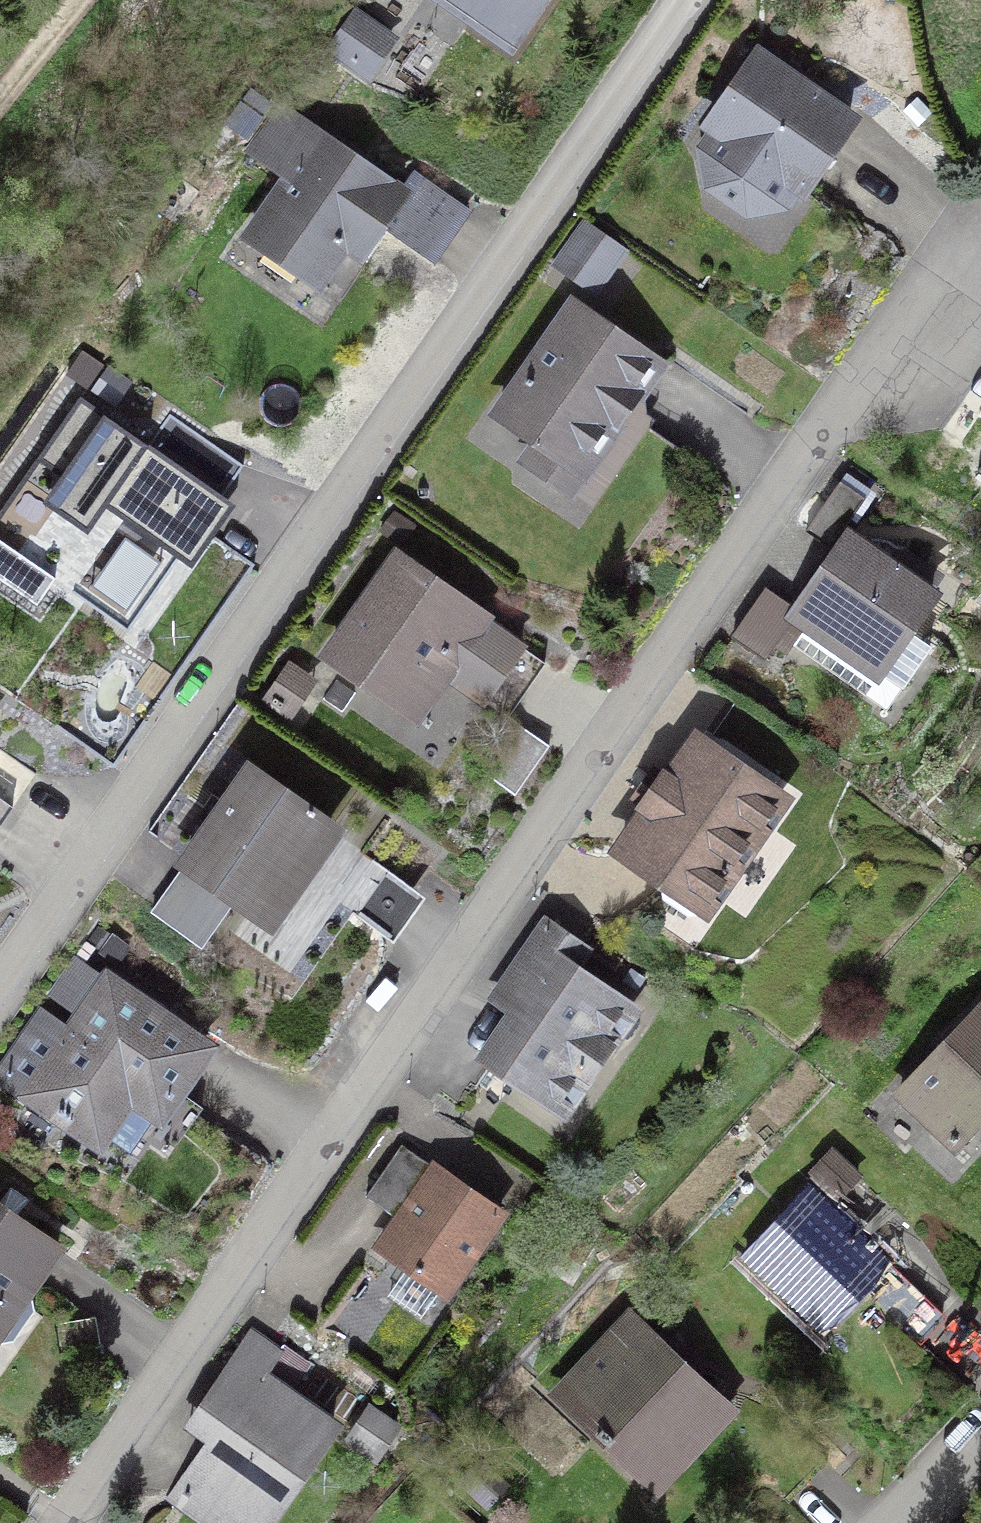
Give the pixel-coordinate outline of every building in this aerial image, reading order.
[(536,0),(455,0),(510,38),(536,0)] [(357,16),(333,50),(367,73),(391,40),(357,16)] [(776,206),(792,182),(802,189),(850,120),(759,58),(712,126),(722,133),(705,157),(711,188),(744,212),(776,206)] [(278,110),(250,150),(276,168),(304,128),(278,110)] [(402,195),(319,139),(251,237),(317,283),(345,242),(362,253),(402,195)] [(583,233),(560,266),(593,289),(616,256),(583,233)] [(627,388),(647,360),(574,307),(500,414),(541,442),(527,462),(568,490),(586,465),(583,452),(608,416),(616,422),(635,394),(627,388)] [(124,520),(72,593),(128,632),(179,558),(191,566),(234,505),(222,497),(243,466),(170,414),(148,445),(80,398),(37,460),(62,477),(44,503),(87,533),(105,507),(124,520)] [(865,499),(840,482),(806,531),(830,548),(865,499)] [(850,537),(795,617),(901,689),(930,647),(906,630),(931,594),(850,537)] [(37,605),(55,579),(0,541),(0,580),(37,605)] [(507,718),(545,663),(398,561),(332,655),(398,701),(426,660),(449,657),(439,670),(507,718)] [(549,746),(525,729),(491,778),(515,795),(549,746)] [(781,798),(698,740),(621,851),(667,883),(662,890),(663,899),(688,917),(697,915),(704,909),(781,798)] [(297,877),(381,934),(414,888),(250,773),(187,863),(267,919),(297,877)] [(12,807),(0,799),(0,825),(12,807)] [(525,1011),(492,1060),(558,1106),(626,1007),(571,969),(585,948),(547,922),(498,993),(525,1011)] [(151,1182),(202,1108),(177,1091),(207,1047),(108,979),(67,1038),(38,1018),(0,1074),(0,1075),(99,1142),(104,1135),(131,1154),(157,1115),(160,1116),(126,1165),(151,1182)] [(900,1094),(954,1146),(980,1118),(980,1009),(900,1094)] [(399,1219),(380,1246),(446,1292),(500,1214),(401,1145),(366,1197),(399,1219)] [(58,1248),(14,1217),(27,1199),(10,1187),(0,1202),(0,1343),(13,1341),(34,1311),(31,1287),(58,1248)] [(810,1188),(745,1257),(822,1331),(863,1288),(918,1340),(943,1314),(810,1188)] [(56,1325),(61,1354),(100,1346),(95,1317),(56,1325)] [(728,1405),(636,1319),(567,1393),(650,1471),(676,1443),(685,1452),(728,1405)] [(281,1346),(277,1351),(251,1333),(225,1372),(250,1389),(193,1471),(266,1522),(332,1426),(274,1387),(296,1356),(281,1346)]
